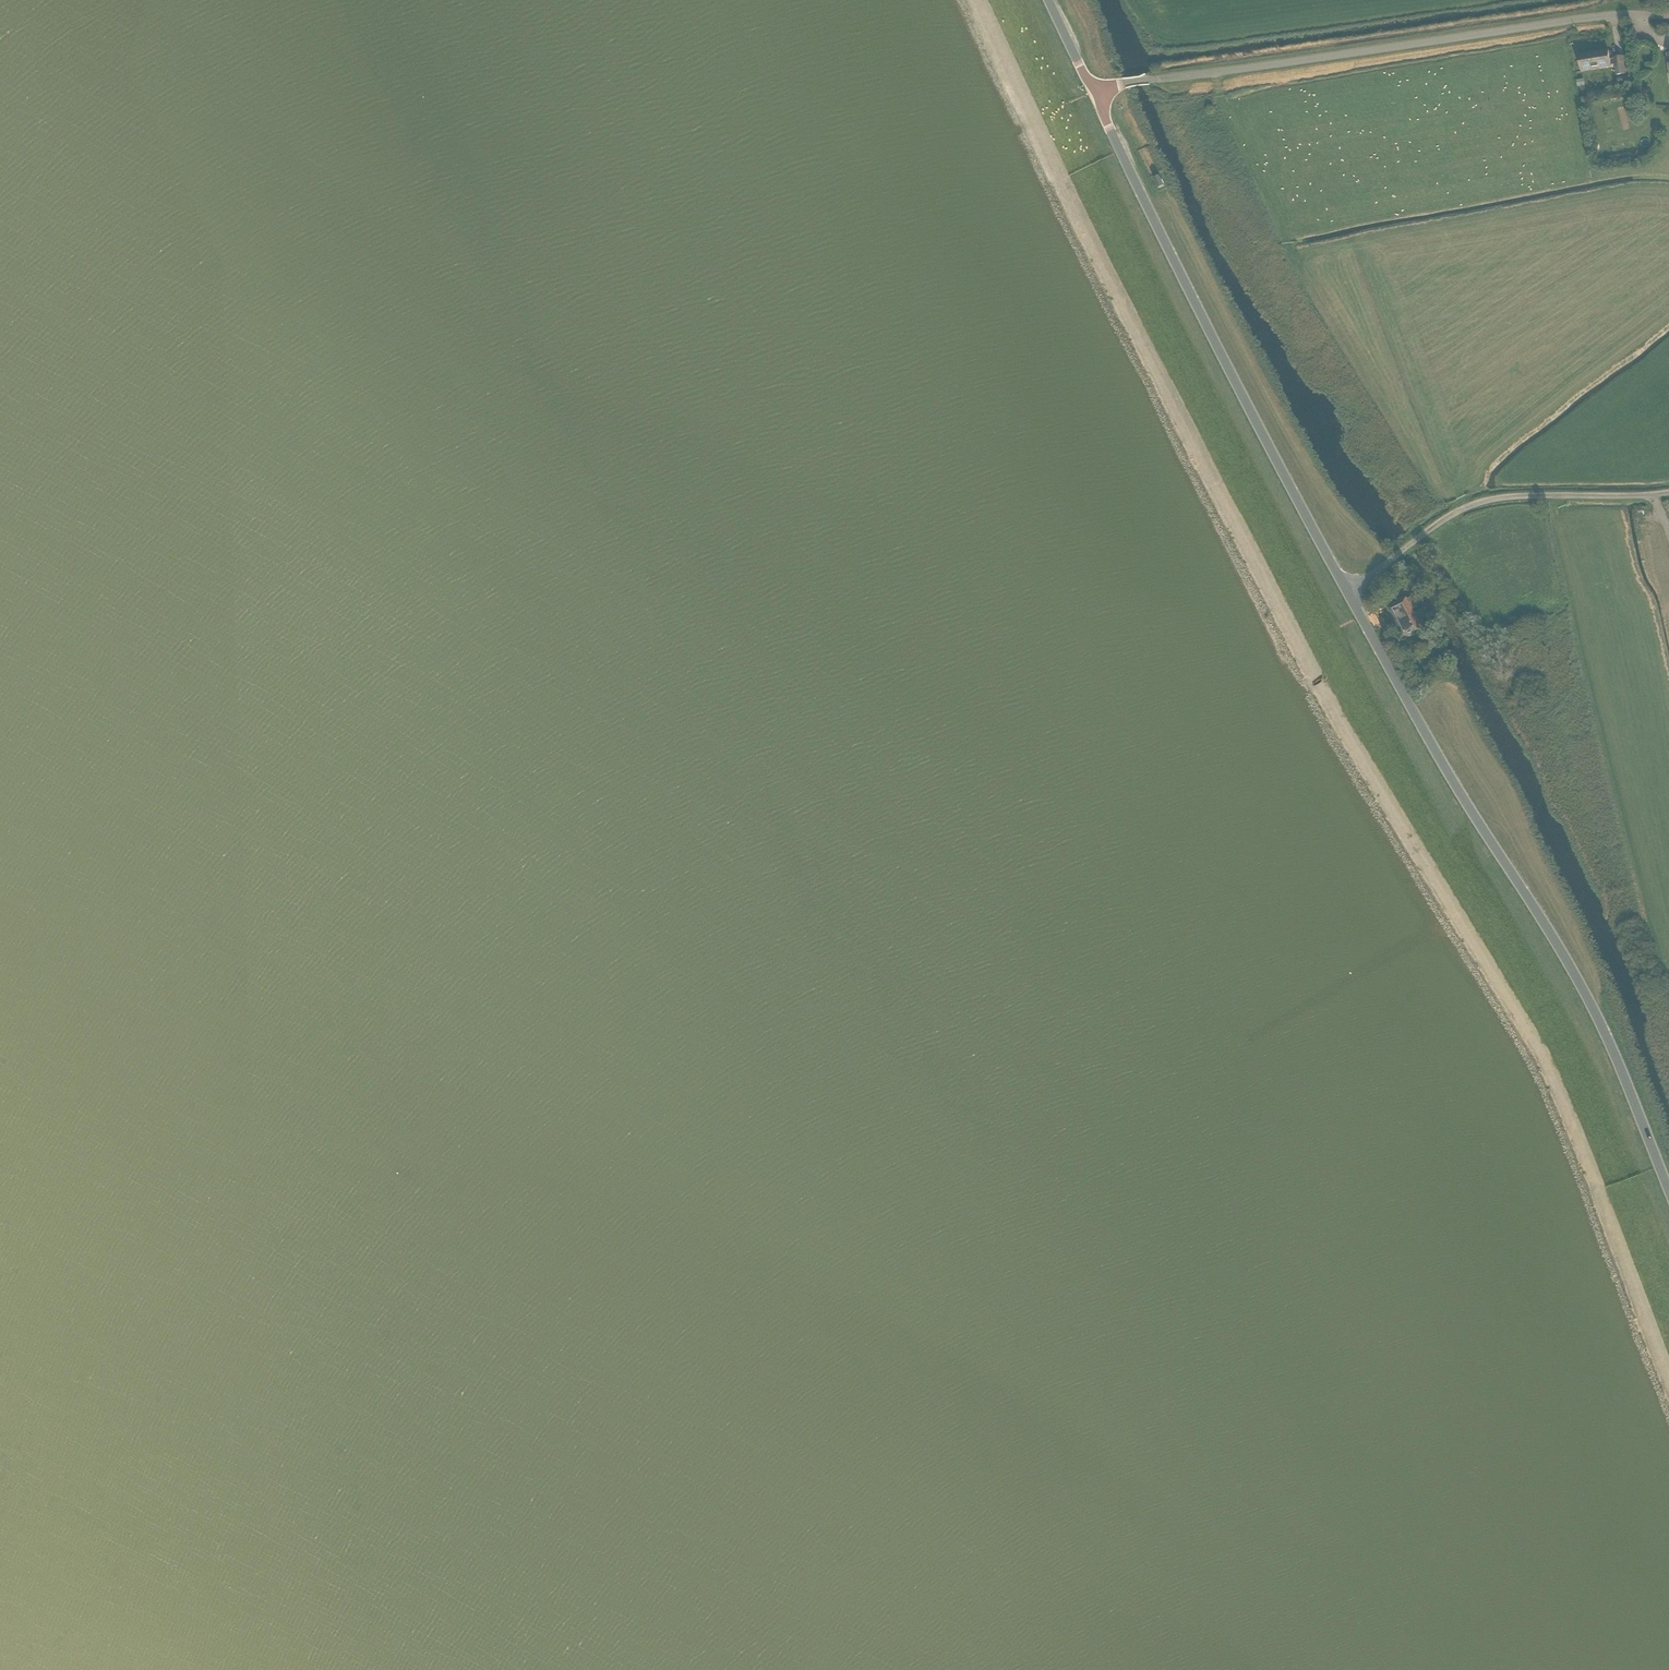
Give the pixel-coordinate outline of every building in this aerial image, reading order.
[(1615,58),(1615,59),(1611,60),(1609,50),(1580,55),(1582,72),(1612,67),(1612,66),(1616,65),(1617,75),(1627,74),(1624,57),(1615,58)] [(1160,175),(1165,183),(1170,180),(1165,171),(1160,175)] [(1155,179),(1160,188),(1165,186),(1160,176),(1155,179)] [(1407,599),(1388,608),(1404,640),(1423,631),(1413,610),(1418,607),(1413,596),(1407,599)]
